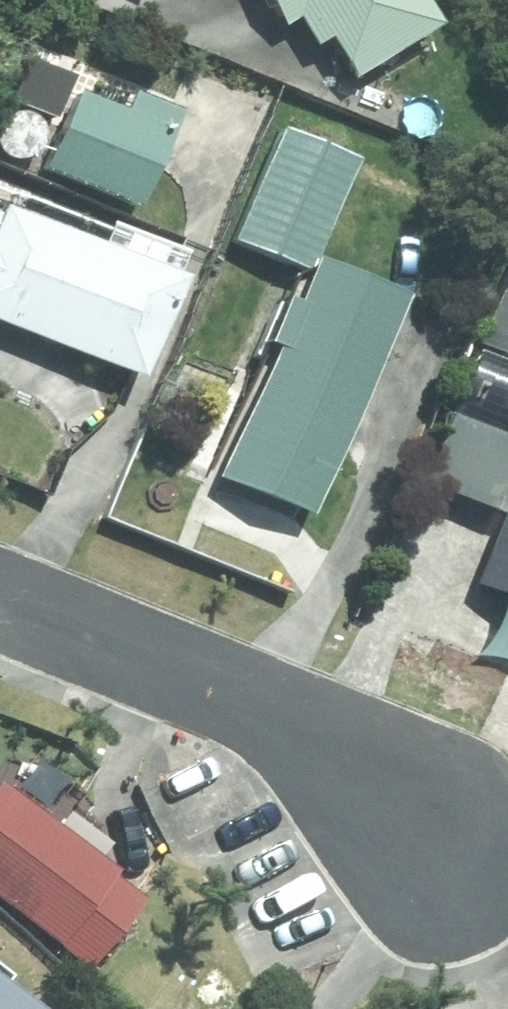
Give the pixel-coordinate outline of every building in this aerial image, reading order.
[(409,0),(254,0),(283,46),(298,36),(316,65),(327,58),(352,99),(438,46),(409,0)] [(78,119),(46,190),(138,230),(179,140),(130,119),(120,139),(78,119)] [(281,149),(233,254),(311,289),(359,186),(281,149)] [(500,180),(507,184),(507,160),(500,180)] [(172,303),(182,281),(111,250),(99,278),(0,234),(0,344),(142,406),(184,309),(172,303)] [(484,341),(507,353),(507,291),(484,341)] [(271,376),(221,489),(313,530),(383,373),(281,327),(263,371),(271,376)] [(420,497),(495,532),(507,504),(507,400),(474,384),(420,497)] [(476,603),(507,617),(507,527),(476,603)] [(88,964),(142,891),(109,867),(113,861),(0,779),(0,899),(88,964)] [(0,972),(0,1008),(50,1008),(0,972)]
